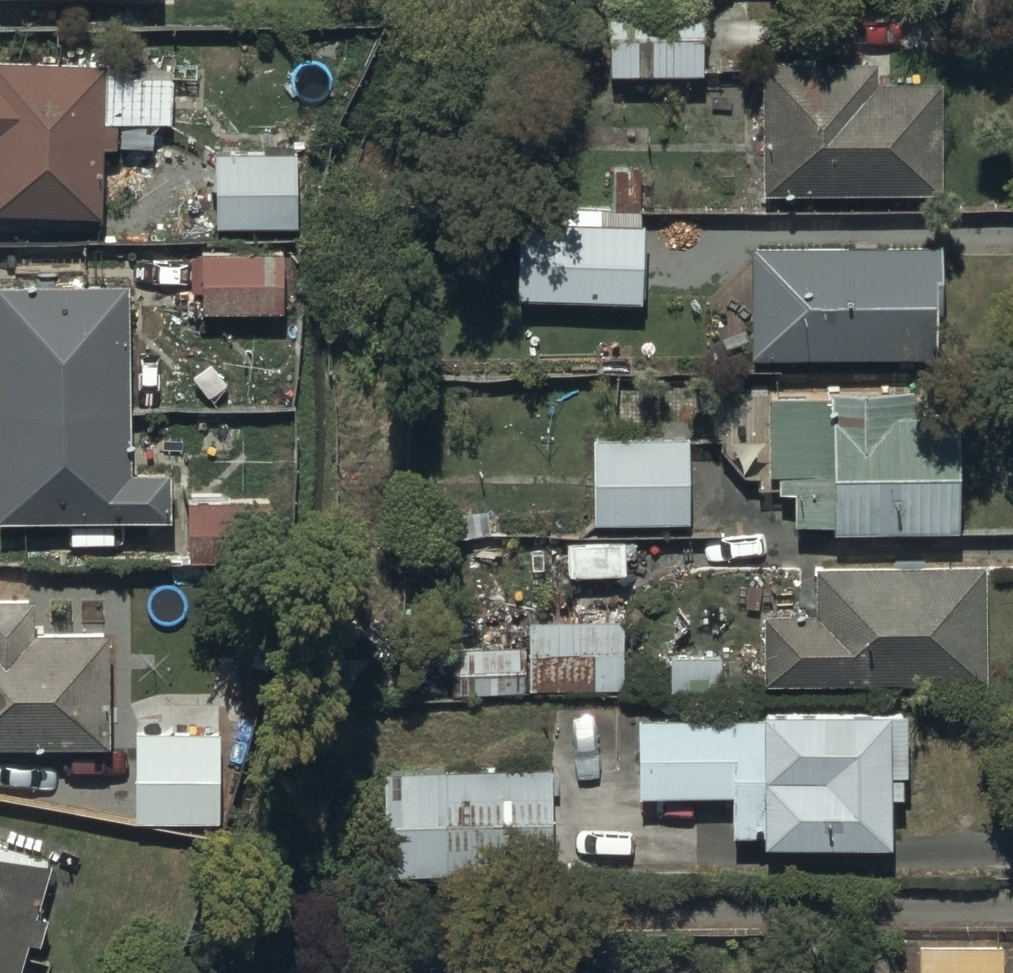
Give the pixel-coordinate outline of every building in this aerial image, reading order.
[(606,74),(698,72),(697,0),(604,0),(606,74)] [(102,215),(104,147),(118,148),(119,121),(168,123),(170,64),(0,59),(0,212),(102,215)] [(869,61),(758,63),(761,195),(940,191),(938,82),(869,83),(869,61)] [(294,152),(214,155),(216,226),(296,224),(294,152)] [(536,206),(535,222),(515,221),(513,298),(638,301),(641,225),(641,208),(536,206)] [(747,245),(748,358),(934,358),(935,245),(747,245)] [(287,254),(199,256),(201,312),(289,309),(287,254)] [(0,283),(0,519),(169,518),(168,476),(127,476),(126,282),(0,283)] [(955,394),(765,394),(765,411),(759,411),(759,487),(775,487),(775,493),(792,493),(792,520),(797,520),(797,532),(955,532),(955,394)] [(688,440),(591,439),(589,522),(686,523),(688,440)] [(253,499),(185,502),(188,559),(256,556),(253,499)] [(810,567),(811,614),(758,614),(759,684),(986,681),(985,564),(810,567)] [(618,622),(530,623),(532,688),(619,687),(618,622)] [(109,746),(109,630),(0,630),(0,746),(109,746)] [(521,648),(454,648),(454,695),(521,695),(521,648)] [(723,651),(667,650),(667,691),(723,692),(723,651)] [(898,716),(636,720),(637,794),(727,792),(727,834),(758,833),(758,847),(885,845),(884,798),(899,798),(898,716)] [(223,818),(224,732),(139,731),(139,818),(223,818)] [(517,766),(385,770),(388,882),(520,878),(517,766)] [(24,948),(40,953),(49,924),(34,919),(52,865),(0,848),(0,972),(16,972),(24,948)] [(1001,946),(918,947),(919,972),(1001,972),(1001,946)]
